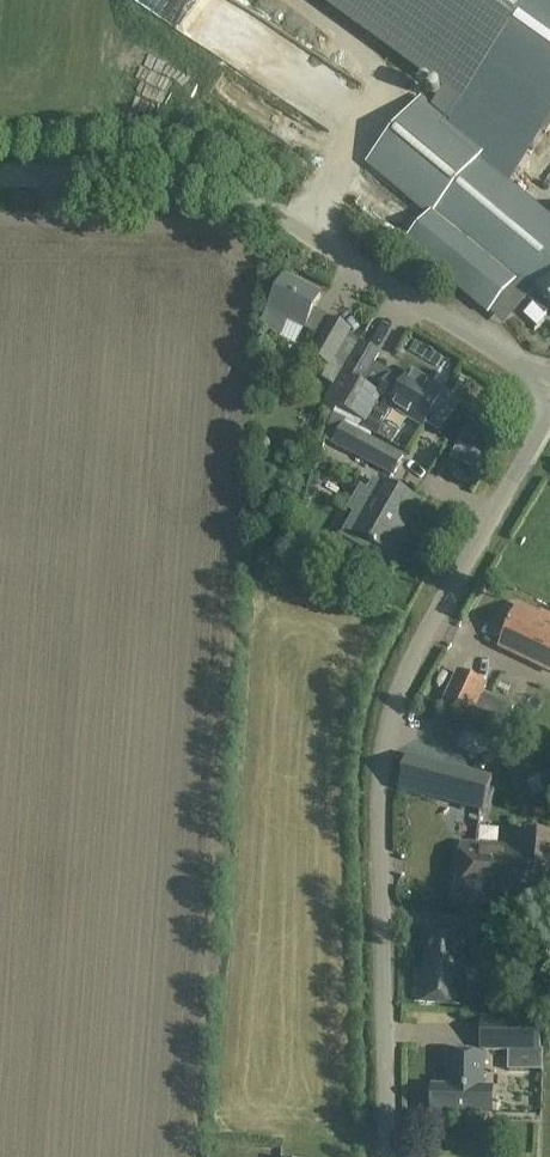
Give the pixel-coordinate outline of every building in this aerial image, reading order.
[(465,102),(540,0),(323,0),(465,102)] [(491,314),(515,288),(545,316),(549,311),(549,218),(479,160),(484,154),(502,167),(518,145),(467,109),(454,127),(423,100),(369,164),(430,215),(405,245),(490,315),(491,314)] [(285,278),(262,326),(297,343),(321,296),(285,278)] [(351,330),(332,321),(314,356),(333,366),(351,330)] [(360,345),(325,406),(375,436),(392,409),(423,428),(445,393),(412,374),(405,387),(391,379),(380,397),(358,385),(376,354),(360,345)] [(405,459),(346,428),(337,446),(395,477),(405,459)] [(460,465),(471,471),(481,456),(470,449),(460,465)] [(357,514),(343,540),(372,556),(377,547),(389,554),(417,503),(397,491),(387,486),(385,489),(375,483),(369,494),(363,491),(351,511),(357,514)] [(500,648),(522,658),(549,671),(549,622),(519,608),(500,648)] [(457,672),(443,700),(470,714),(506,727),(514,710),(480,694),(485,686),(457,672)] [(407,757),(398,790),(483,814),(492,781),(407,757)] [(456,902),(549,906),(549,841),(543,841),(521,839),(519,853),(476,847),(463,845),(456,902)] [(467,934),(430,933),(428,972),(417,972),(415,1002),(464,1004),(467,934)] [(541,1021),(482,1018),(481,1052),(509,1053),(508,1071),(543,1073),(543,1052),(540,1052),(541,1021)] [(484,1056),(449,1055),(448,1090),(434,1089),(433,1116),(491,1118),(492,1091),(483,1091),(484,1056)]
